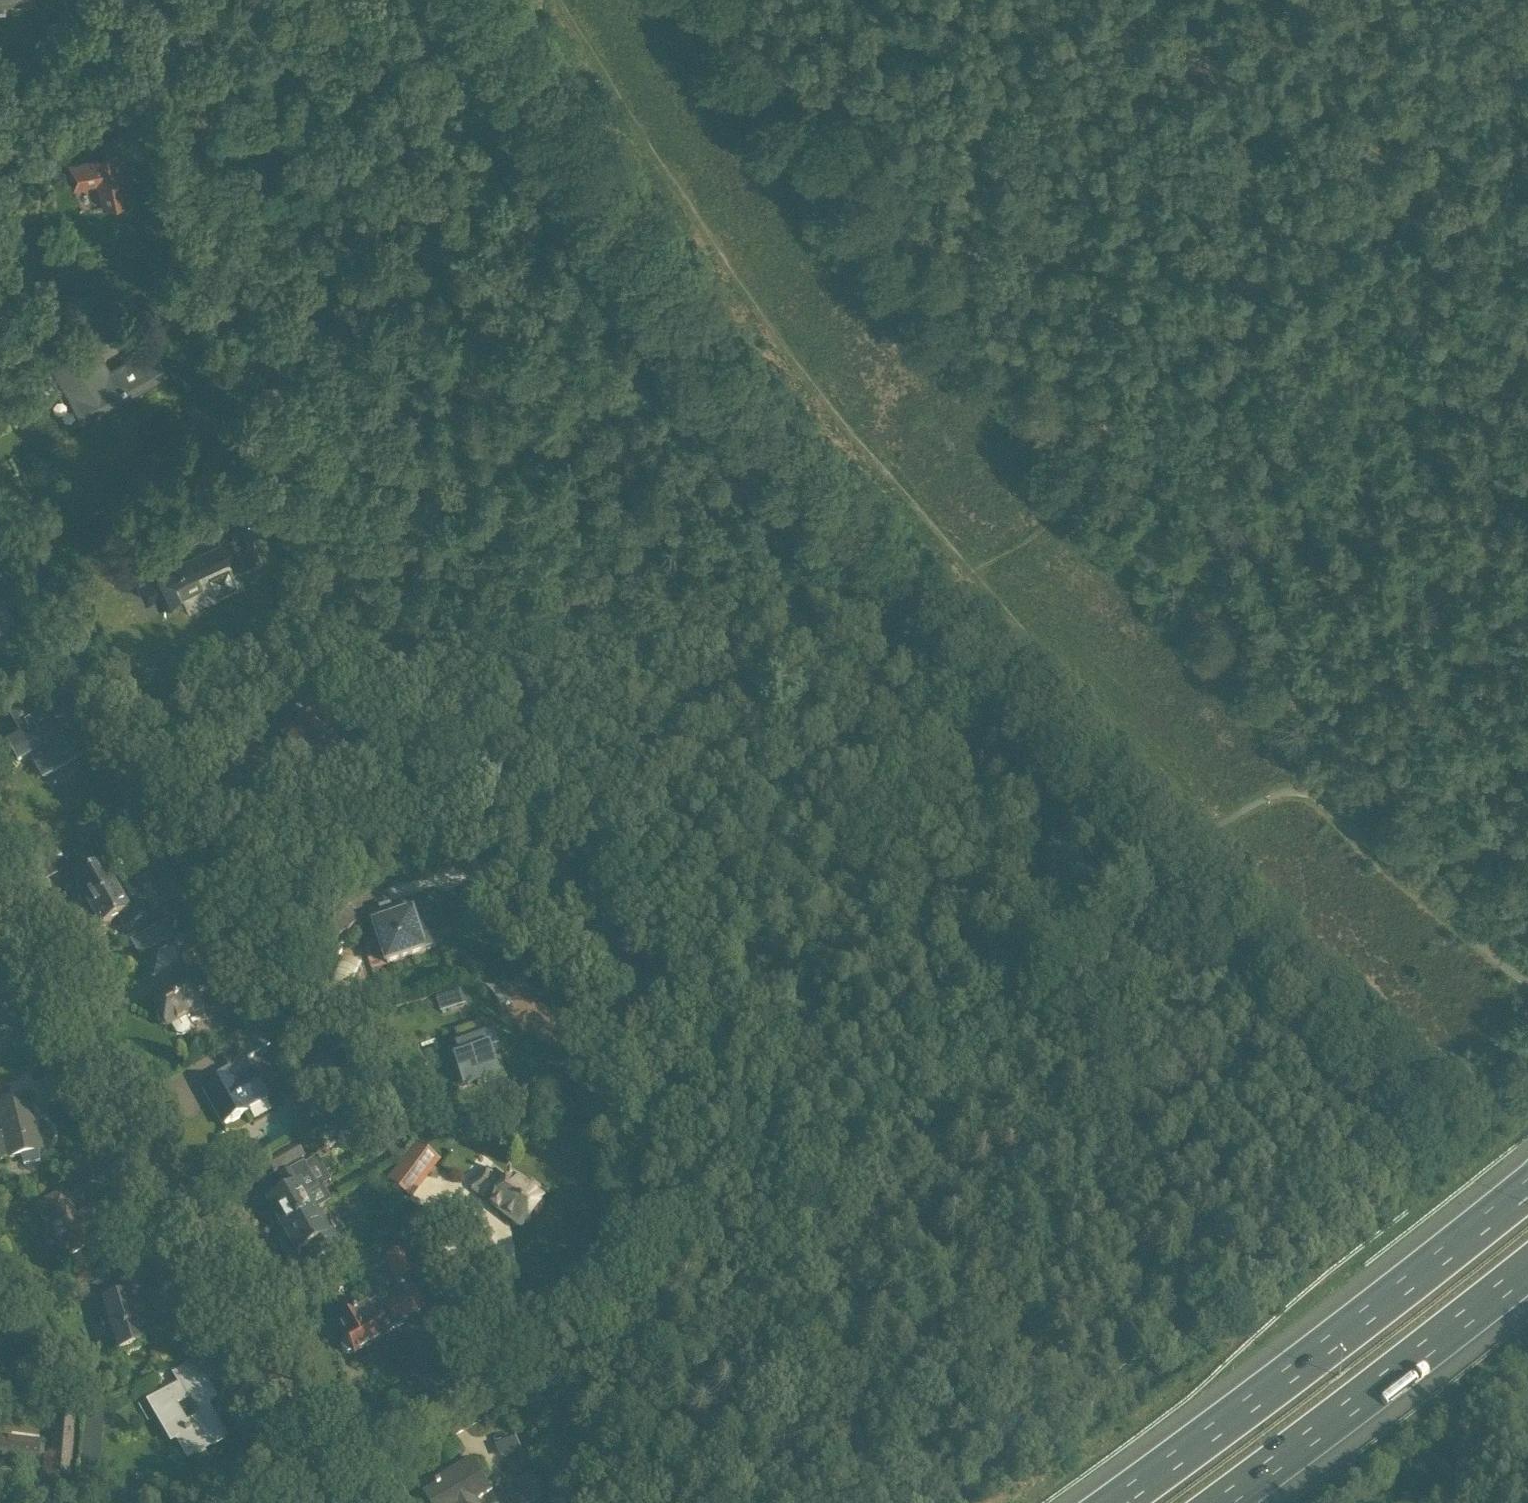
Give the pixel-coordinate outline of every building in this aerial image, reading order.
[(104,139),(107,156),(94,159),(95,160),(70,165),(75,189),(99,184),(104,208),(132,203),(128,186),(131,185),(121,136),(104,139)] [(53,366),(84,421),(168,375),(152,347),(109,371),(93,343),(53,366)] [(140,564),(147,579),(138,584),(146,600),(155,596),(161,608),(181,599),(176,586),(230,561),(235,571),(255,562),(238,524),(222,532),(227,542),(184,562),(183,561),(166,569),(160,554),(140,564)] [(79,707),(73,696),(50,709),(56,720),(79,707)] [(7,712),(22,738),(9,746),(18,762),(31,754),(44,777),(57,769),(56,769),(58,768),(59,769),(75,760),(74,759),(76,757),(70,745),(67,747),(62,737),(64,735),(63,734),(54,740),(30,699),(7,712)] [(271,718),(285,739),(302,764),(308,760),(318,775),(344,759),(316,717),(300,727),(287,707),(271,718)] [(137,842),(151,835),(147,827),(145,827),(136,833),(133,834),(137,842)] [(152,869),(155,867),(166,861),(151,835),(137,842),(152,869)] [(166,861),(155,867),(159,874),(170,868),(166,861)] [(86,902),(88,905),(117,888),(104,866),(75,882),(81,893),(79,895),(83,903),(86,902)] [(117,888),(88,905),(90,908),(87,910),(92,918),(95,917),(101,928),(118,918),(123,928),(134,922),(134,921),(145,914),(138,902),(128,908),(117,888)] [(322,915),(338,936),(359,921),(343,900),(322,915)] [(417,932),(430,927),(424,910),(419,911),(416,904),(375,917),(378,925),(375,926),(387,962),(423,950),(417,932)] [(143,939),(134,944),(140,955),(162,942),(175,934),(167,920),(141,935),(143,939)] [(154,1001),(160,1012),(159,1016),(162,1022),(166,1022),(168,1025),(171,1024),(177,1034),(183,1036),(190,1032),(191,1026),(185,1016),(199,1007),(194,998),(230,978),(207,937),(179,952),(194,978),(154,1001)] [(460,972),(473,980),(481,968),(467,960),(460,972)] [(463,1004),(459,992),(437,1000),(441,1011),(463,1004)] [(460,1058),(455,1060),(458,1070),(460,1076),(460,1075),(463,1086),(467,1085),(477,1082),(479,1086),(485,1084),(505,1078),(499,1059),(493,1061),(490,1050),(497,1048),(492,1035),(487,1036),(482,1022),(462,1029),(456,1031),(459,1042),(460,1045),(456,1046),(460,1058)] [(204,1092),(205,1093),(206,1092),(214,1106),(212,1107),(213,1108),(219,1105),(228,1121),(222,1125),(223,1126),(230,1122),(234,1123),(241,1119),(242,1115),(260,1105),(260,1104),(268,1100),(254,1075),(259,1073),(254,1063),(251,1065),(247,1058),(271,1045),(260,1026),(219,1049),(229,1068),(214,1076),(215,1078),(216,1077),(219,1083),(204,1092)] [(10,1157),(10,1158),(21,1155),(23,1165),(40,1161),(38,1151),(41,1150),(34,1119),(29,1120),(24,1099),(0,1104),(0,1116),(4,1132),(0,1133),(0,1159),(10,1157)] [(268,1161),(275,1174),(304,1158),(296,1145),(268,1161)] [(396,1163),(407,1157),(400,1145),(389,1151),(396,1163)] [(407,1158),(427,1174),(437,1161),(417,1145),(407,1158)] [(337,1164),(331,1153),(319,1160),(317,1157),(281,1178),(290,1192),(269,1204),(276,1216),(275,1219),(279,1226),(282,1226),(283,1229),(331,1202),(329,1198),(330,1198),(325,1190),(324,1190),(322,1186),(331,1181),(325,1171),(337,1164)] [(490,1203),(522,1227),(543,1200),(511,1176),(504,1185),(486,1171),(473,1188),(491,1202),(490,1203)] [(37,1208),(65,1258),(110,1233),(96,1208),(76,1218),(63,1194),(37,1208)] [(314,1211),(283,1229),(285,1231),(284,1234),(288,1241),(290,1241),(297,1254),(309,1247),(315,1259),(339,1246),(332,1233),(328,1235),(314,1211)] [(380,1255),(395,1284),(412,1275),(397,1247),(380,1255)] [(136,1315),(146,1312),(136,1279),(113,1286),(111,1279),(97,1283),(101,1294),(114,1290),(116,1298),(104,1302),(119,1352),(145,1344),(136,1315)] [(342,1342),(341,1347),(344,1351),(348,1354),(353,1352),(354,1354),(386,1336),(385,1334),(397,1327),(395,1323),(401,1319),(424,1306),(415,1291),(385,1308),(382,1310),(377,1300),(344,1318),(352,1333),(345,1337),(345,1338),(342,1342)] [(205,1404),(215,1399),(194,1363),(174,1374),(180,1385),(149,1402),(172,1441),(177,1439),(187,1455),(211,1441),(213,1444),(225,1438),(205,1404)] [(82,1421),(77,1475),(96,1477),(102,1410),(82,1421)] [(57,1436),(52,1491),(69,1493),(73,1437),(57,1436)] [(37,1473),(41,1443),(10,1439),(9,1444),(0,1442),(0,1468),(37,1473)] [(490,1491),(472,1459),(437,1479),(438,1482),(436,1483),(437,1486),(425,1493),(431,1502),(478,1502),(476,1499),(490,1491)] [(498,1482),(510,1502),(530,1502),(548,1492),(535,1470),(514,1482),(510,1475),(498,1482)]
